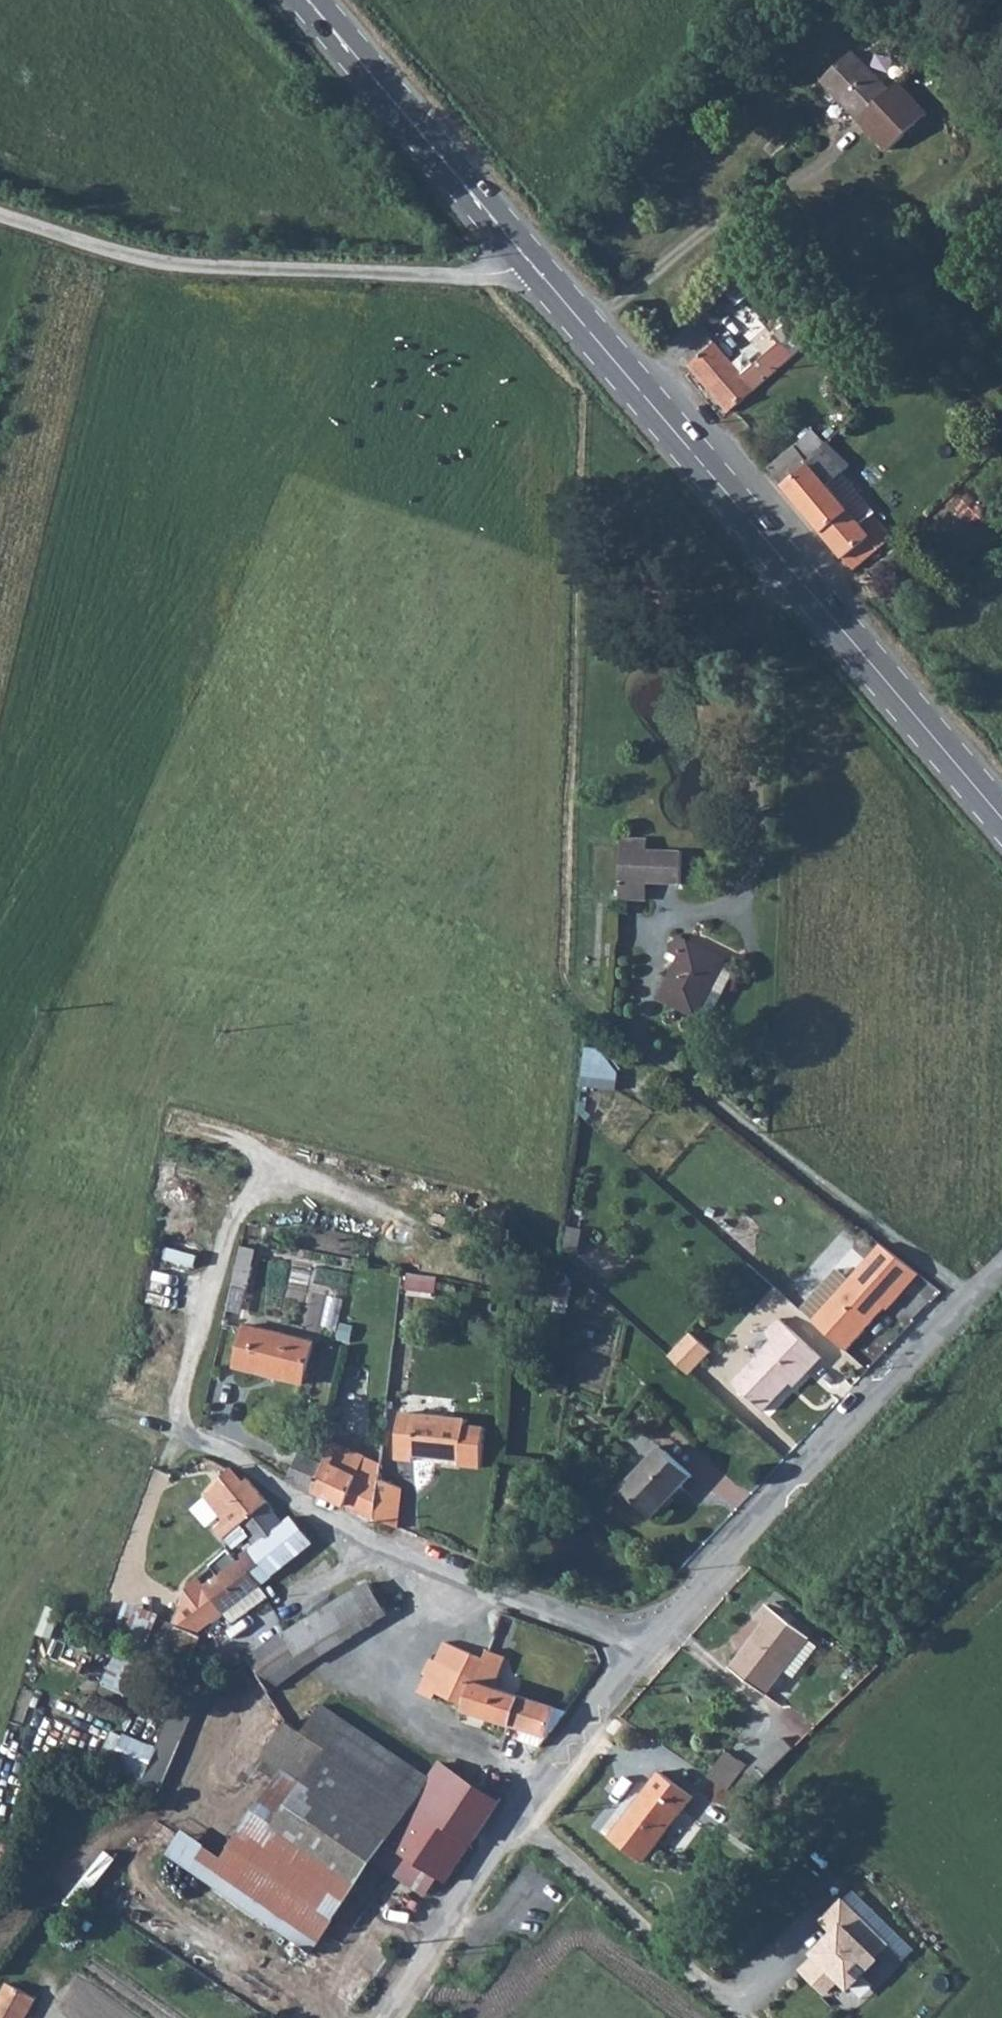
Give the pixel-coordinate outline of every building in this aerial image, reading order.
[(839,74),(877,113),(903,140),(941,103),(915,76),(906,85),(868,47),(839,74)] [(732,409),(837,316),(816,292),(806,301),(817,313),(749,373),(720,341),(697,362),(693,364),(732,409)] [(687,351),(697,362),(720,341),(711,331),(687,351)] [(825,446),(827,444),(815,430),(797,444),(810,459),(825,446)] [(852,504),(865,492),(843,467),(851,460),(833,438),(827,444),(825,446),(810,459),(785,482),(825,528),(852,504)] [(785,482),(810,459),(797,444),(796,443),(771,465),(785,482)] [(878,507),(865,492),(852,504),(865,518),(876,508),(878,507)] [(857,565),(897,532),(876,508),(865,518),(852,504),(825,528),(857,565)] [(624,844),(624,856),(649,856),(649,843),(624,844)] [(624,856),(624,889),(649,888),(683,888),(682,855),(649,856),(624,856)] [(624,889),(625,904),(649,904),(649,888),(624,889)] [(674,967),(659,1001),(695,1018),(719,968),(721,963),(674,941),(668,954),(678,958),(674,967)] [(664,962),(674,967),(678,958),(668,954),(664,962)] [(719,968),(695,1018),(709,1024),(732,975),(719,968)] [(605,1088),(620,1089),(622,1071),(607,1069),(609,1048),(589,1046),(583,1098),(604,1100),(605,1088)] [(240,1244),(233,1312),(250,1314),(257,1246),(240,1244)] [(814,1321),(847,1350),(887,1308),(890,1311),(906,1296),(869,1262),(851,1282),(814,1321)] [(802,1311),(814,1321),(851,1282),(839,1272),(802,1311)] [(774,1330),(734,1373),(766,1402),(790,1376),(793,1379),(822,1349),(779,1310),(767,1323),(774,1330)] [(687,1323),(663,1347),(687,1367),(710,1342),(687,1323)] [(308,1339),(241,1325),(232,1367),(300,1380),(308,1339)] [(465,1424),(402,1414),(394,1458),(413,1462),(414,1456),(459,1463),(459,1469),(479,1474),(487,1434),(464,1430),(465,1424)] [(291,1480),(317,1491),(331,1459),(335,1440),(324,1435),(323,1440),(312,1435),(313,1431),(293,1423),(286,1441),(304,1449),(291,1480)] [(380,1479),(382,1460),(335,1440),(331,1459),(317,1491),(376,1518),(377,1508),(380,1479)] [(656,1452),(616,1494),(647,1522),(686,1479),(656,1452)] [(233,1522),(260,1502),(243,1482),(237,1485),(228,1473),(207,1489),(213,1497),(227,1513),(219,1518),(209,1527),(218,1538),(236,1526),(233,1522)] [(377,1508),(400,1519),(404,1489),(380,1479),(377,1508)] [(227,1513),(213,1497),(207,1502),(219,1518),(227,1513)] [(278,1523),(260,1502),(233,1522),(236,1526),(250,1544),(278,1523)] [(376,1518),(376,1520),(399,1530),(400,1519),(377,1508),(376,1518)] [(287,1516),(278,1523),(250,1544),(248,1546),(259,1560),(242,1573),(261,1597),(264,1595),(256,1585),(309,1541),(287,1516)] [(244,1611),(261,1597),(242,1573),(259,1560),(248,1546),(231,1559),(234,1563),(199,1589),(217,1614),(236,1601),(244,1611)] [(373,1621),(353,1590),(341,1597),(358,1625),(335,1640),(338,1645),(360,1631),(359,1630),(373,1621)] [(358,1625),(341,1597),(318,1611),(335,1640),(358,1625)] [(768,1606),(757,1620),(766,1626),(733,1671),(768,1698),(812,1638),(768,1606)] [(335,1640),(318,1611),(280,1635),(299,1663),(302,1668),(318,1658),(338,1645),(335,1640)] [(280,1635),(279,1634),(246,1656),(269,1690),(291,1675),(302,1668),(299,1663),(280,1635)] [(473,1670),(478,1655),(444,1640),(442,1639),(433,1659),(447,1664),(471,1674),(473,1670)] [(507,1650),(487,1642),(482,1657),(478,1655),(473,1670),(496,1679),(507,1650)] [(106,1681),(126,1690),(142,1656),(122,1646),(106,1681)] [(238,1710),(269,1690),(246,1656),(213,1677),(238,1710)] [(441,1681),(447,1664),(433,1659),(428,1657),(421,1674),(441,1681)] [(437,1691),(511,1719),(522,1689),(496,1679),(473,1670),(471,1674),(447,1664),(441,1681),(437,1691)] [(547,1733),(559,1703),(522,1689),(511,1719),(547,1733)] [(305,1777),(347,1712),(323,1697),(306,1722),(289,1712),(266,1749),(305,1777)] [(131,1733),(116,1769),(166,1789),(197,1708),(177,1700),(160,1744),(131,1733)] [(379,1853),(414,1798),(425,1780),(385,1755),(391,1741),(347,1712),(305,1777),(279,1817),(365,1875),(379,1853)] [(782,1737),(756,1763),(768,1774),(794,1748),(782,1737)] [(425,1780),(434,1768),(391,1741),(385,1755),(425,1780)] [(713,1778),(744,1800),(760,1785),(745,1775),(751,1767),(731,1754),(713,1778)] [(472,1838),(488,1815),(501,1795),(442,1755),(434,1768),(425,1780),(414,1798),(472,1838)] [(696,1801),(663,1779),(619,1846),(652,1868),(696,1801)] [(446,1879),(472,1838),(414,1798),(379,1853),(401,1868),(409,1854),(446,1879)] [(326,1933),(353,1892),(365,1875),(279,1817),(259,1803),(227,1851),(206,1837),(198,1849),(326,1933)] [(838,1932),(802,1969),(837,2006),(895,1943),(846,1897),(824,1918),(838,1932)] [(36,1996),(7,1980),(0,1993),(0,2017),(23,2017),(36,1996)]
